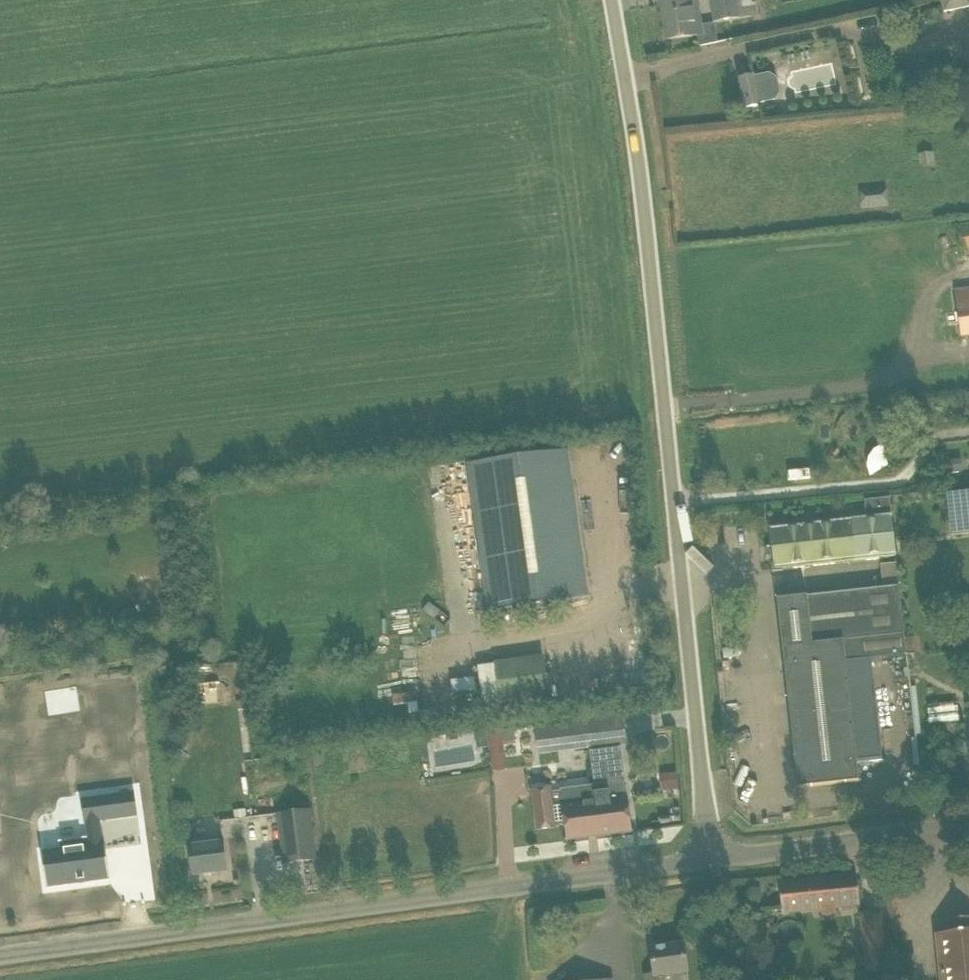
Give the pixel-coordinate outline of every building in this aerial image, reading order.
[(697,0),(666,0),(660,1),(667,41),(697,36),(699,46),(718,43),(715,23),(701,25),(697,0)] [(758,15),(756,2),(752,3),(752,0),(710,0),(713,22),(758,15)] [(944,12),(968,7),(968,0),(942,0),(944,12)] [(755,73),(738,78),(745,109),(763,105),(755,73)] [(868,190),(859,191),(861,207),(887,205),(885,188),(877,189),(877,191),(868,192),(868,190)] [(963,248),(968,248),(968,223),(960,224),(963,248)] [(955,290),(956,291),(963,338),(968,337),(968,288),(955,290)] [(467,465),(488,611),(589,597),(569,451),(467,465)] [(959,460),(948,461),(949,473),(961,472),(959,460)] [(945,492),(950,535),(968,533),(968,489),(945,492)] [(865,500),(867,518),(770,528),(772,546),(766,547),(767,557),(773,556),(774,570),(896,557),(889,498),(865,500)] [(880,758),(869,659),(908,655),(897,562),(881,564),(884,588),(777,599),(798,788),(859,781),(857,761),(880,758)] [(476,667),(482,705),(549,696),(544,657),(495,664),(476,667)] [(553,702),(652,693),(651,681),(552,690),(553,702)] [(211,685),(191,687),(192,705),(213,703),(211,685)] [(607,743),(603,716),(585,719),(590,746),(607,743)] [(585,719),(535,727),(539,755),(590,746),(585,719)] [(489,731),(488,731),(491,753),(493,772),(507,771),(501,729),(489,731)] [(623,747),(591,750),(595,785),(593,785),(600,835),(631,831),(633,831),(629,798),(616,799),(614,783),(627,782),(623,747)] [(675,776),(663,778),(665,792),(677,790),(675,776)] [(550,789),(532,791),(536,830),(555,827),(554,823),(565,821),(568,839),(600,835),(593,785),(560,789),(561,799),(551,800),(550,790),(550,789)] [(138,817),(135,793),(81,800),(85,824),(87,824),(89,839),(60,843),(61,850),(42,852),(47,888),(110,879),(105,844),(103,844),(100,822),(138,817)] [(245,809),(234,810),(235,818),(246,817),(245,809)] [(309,810),(279,814),(285,863),(315,859),(309,810)] [(193,875),(227,871),(223,837),(189,842),(193,875)] [(822,908),(823,914),(834,913),(833,907),(859,904),(857,875),(779,883),(781,907),(789,906),(789,911),(822,908)] [(881,915),(861,918),(863,933),(868,973),(887,971),(883,931),(881,915)] [(950,920),(951,933),(938,935),(943,979),(968,979),(968,918),(950,920)] [(645,979),(689,979),(683,945),(651,949),(655,974),(645,976),(645,979)]
